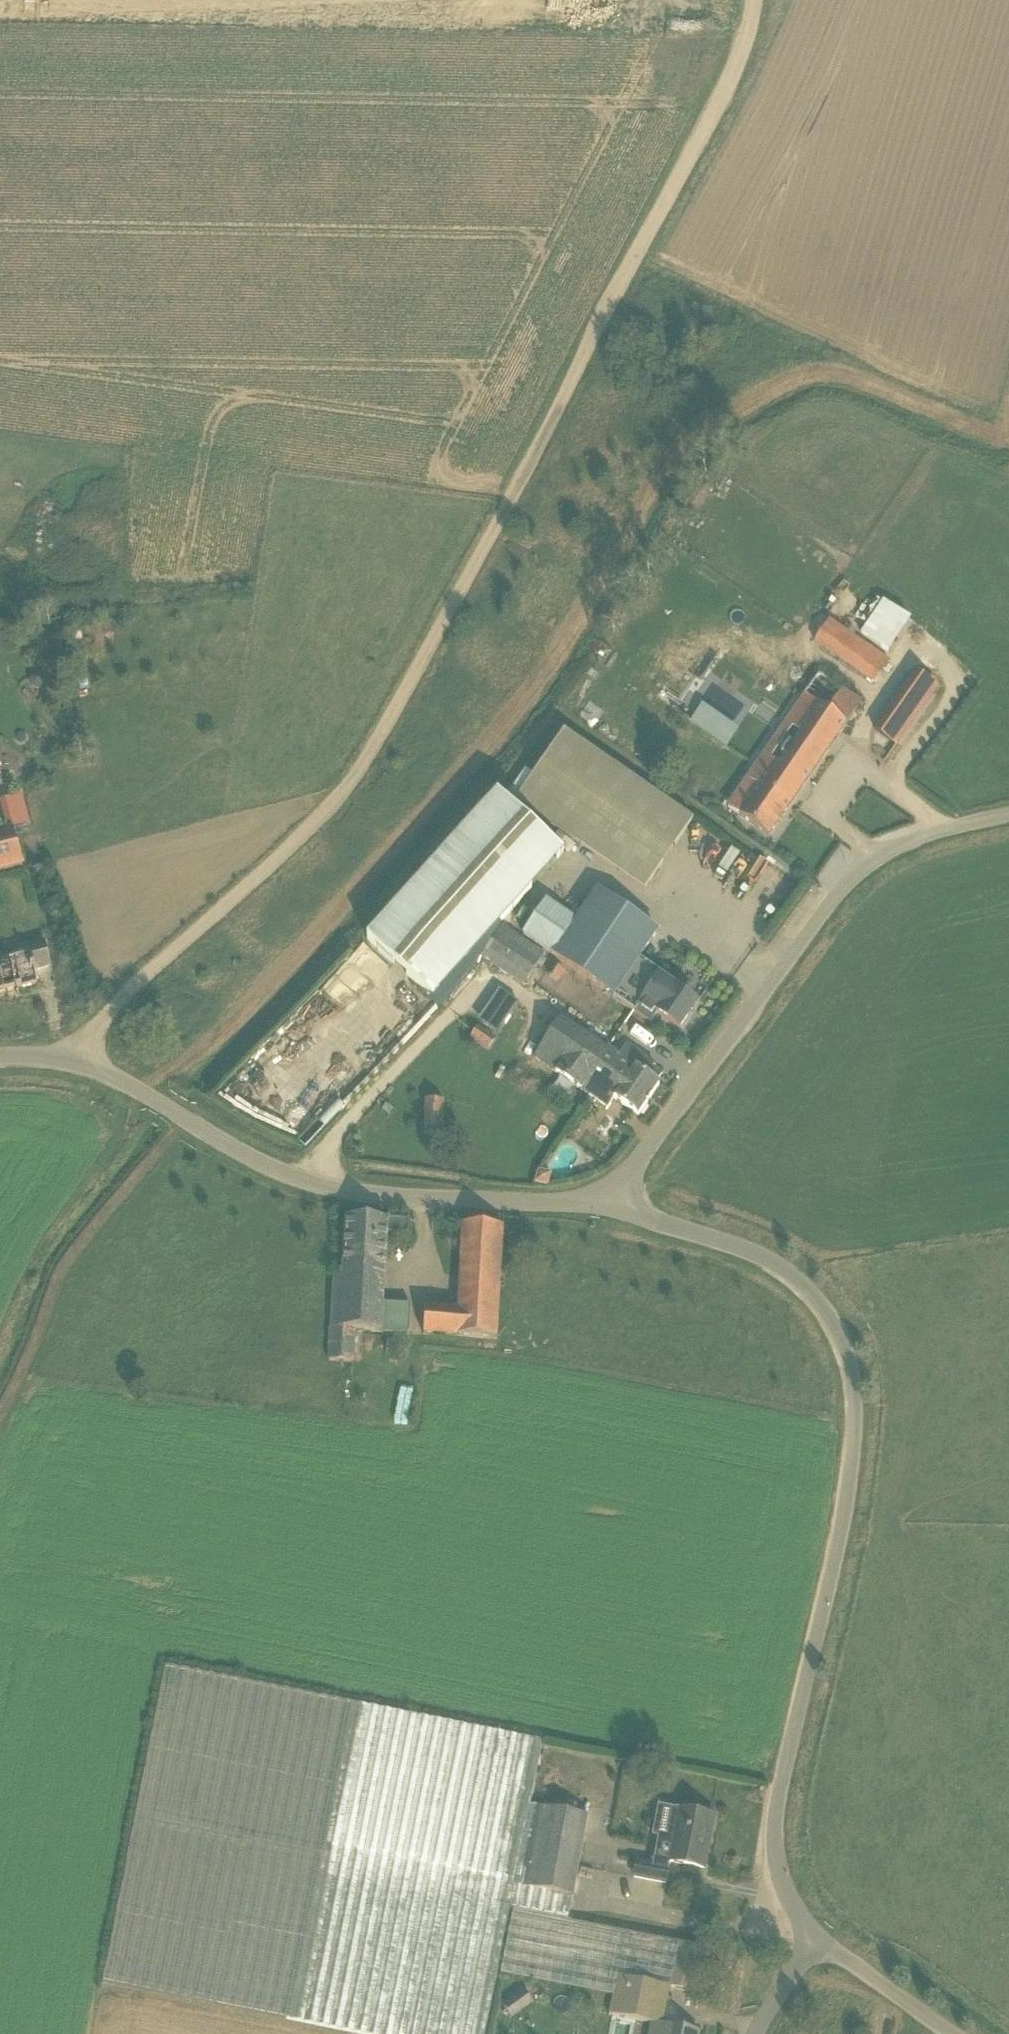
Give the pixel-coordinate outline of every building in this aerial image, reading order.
[(814,642),(876,684),(892,659),(831,617),(814,642)] [(727,739),(760,690),(690,644),(671,672),(715,702),(702,722),(727,739)] [(47,682),(46,676),(41,673),(36,673),(31,676),(30,682),(33,687),(38,689),(44,687),(47,682)] [(807,692),(830,706),(836,695),(814,682),(807,692)] [(740,816),(769,836),(847,723),(806,694),(744,783),(757,791),(740,816)] [(893,701),(873,730),(898,748),(918,718),(893,701)] [(565,731),(531,780),(661,866),(693,820),(565,731)] [(661,866),(531,780),(517,801),(645,889),(661,866)] [(427,873),(501,922),(564,852),(498,794),(427,873)] [(10,828),(31,821),(23,795),(2,801),(10,828)] [(19,866),(10,829),(0,832),(0,871),(19,866)] [(501,922),(427,873),(368,939),(433,998),(501,922)] [(545,903),(544,902),(523,932),(525,933),(524,934),(615,996),(641,958),(658,932),(597,890),(576,921),(546,901),(545,903)] [(525,985),(530,976),(545,954),(502,925),(481,956),(525,985)] [(0,958),(0,993),(45,984),(40,957),(52,955),(49,939),(19,944),(21,954),(0,958)] [(690,991),(663,973),(641,958),(615,996),(613,998),(636,1013),(651,1023),(658,1013),(680,1028),(697,1002),(687,995),(690,991)] [(500,989),(480,1021),(501,1034),(521,1002),(500,989)] [(554,1076),(590,1099),(599,1084),(589,1077),(607,1051),(561,1019),(532,1061),(554,1076)] [(471,1037),(483,1045),(490,1034),(478,1026),(471,1037)] [(615,1098),(632,1110),(639,1115),(647,1102),(647,1103),(648,1102),(648,1101),(651,1097),(652,1096),(651,1096),(660,1083),(647,1075),(655,1063),(628,1045),(619,1059),(607,1051),(589,1077),(599,1084),(590,1099),(606,1109),(607,1110),(615,1098)] [(434,1075),(425,1068),(418,1076),(427,1084),(434,1075)] [(443,1128),(444,1101),(427,1099),(425,1127),(443,1128)] [(548,1187),(552,1173),(539,1170),(534,1183),(548,1187)] [(334,1277),(331,1327),(356,1330),(410,1333),(411,1305),(383,1304),(387,1234),(408,1235),(409,1221),(347,1217),(342,1278),(334,1277)] [(463,1224),(457,1308),(426,1306),(424,1334),(497,1339),(503,1227),(463,1224)] [(329,1360),(353,1362),(354,1362),(356,1330),(331,1327),(330,1352),(329,1360)] [(588,1815),(531,1804),(544,1740),(166,1665),(103,1982),(222,2006),(223,2004),(374,2033),(484,2033),(510,1906),(569,1918),(570,1914),(573,1896),(574,1896),(588,1815)] [(638,1861),(635,1877),(666,1883),(671,1861),(705,1868),(708,1851),(704,1850),(710,1816),(679,1810),(674,1839),(665,1837),(659,1865),(638,1861)] [(670,1987),(679,1941),(626,1931),(513,1910),(500,1974),(613,1995),(617,1976),(670,1987)] [(679,1941),(670,1987),(692,1991),(700,1946),(679,1941)] [(662,2025),(670,1987),(617,1976),(613,1995),(609,2014),(662,2025)] [(521,1986),(503,2003),(514,2014),(532,1997),(521,1986)] [(668,2025),(667,2033),(699,2033),(699,2031),(668,2025)]
